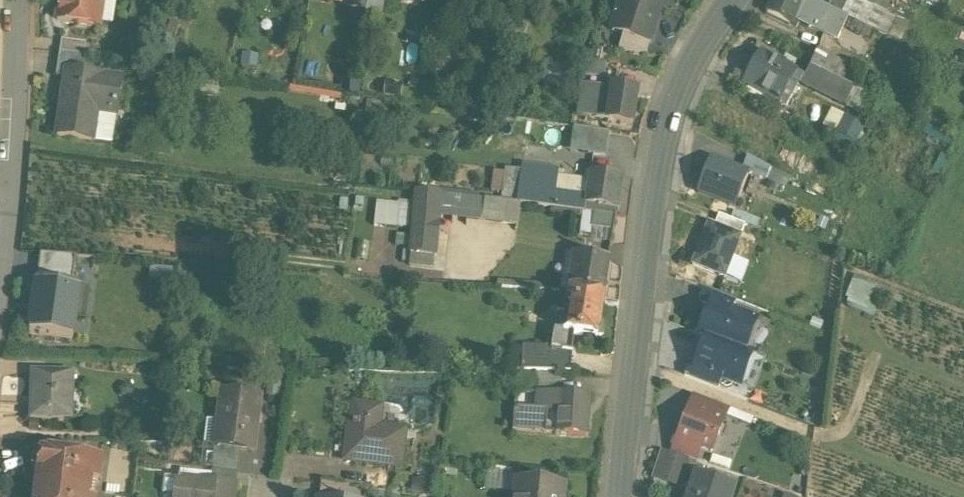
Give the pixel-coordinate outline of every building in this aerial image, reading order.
[(57,21),(76,24),(77,26),(90,28),(92,26),(98,27),(103,0),(60,0),(57,21)] [(352,5),(366,9),(368,0),(354,0),(352,5)] [(364,19),(378,22),(383,0),(369,0),(364,19)] [(611,32),(622,36),(649,44),(661,6),(672,9),(675,0),(621,0),(611,32)] [(809,0),(773,0),(765,15),(795,29),(801,17),(811,23),(809,27),(819,32),(830,10),(809,0)] [(868,7),(851,0),(848,0),(847,4),(870,14),(893,25),(895,19),(868,7)] [(870,14),(847,4),(841,15),(848,18),(847,19),(864,26),(870,14)] [(830,10),(819,32),(837,41),(847,19),(848,18),(841,15),(830,10)] [(893,25),(870,14),(864,26),(873,31),(887,37),(893,25)] [(864,26),(847,19),(843,28),(871,40),(873,36),(873,31),(864,26)] [(649,44),(622,36),(618,51),(646,56),(649,44)] [(85,44),(61,40),(59,53),(83,56),(85,44)] [(83,56),(59,53),(55,77),(68,79),(68,78),(80,80),(81,74),(82,74),(85,57),(83,56)] [(792,71),(760,53),(742,85),(774,103),(792,71)] [(818,53),(817,53),(810,68),(832,78),(839,64),(824,56),(818,53)] [(605,65),(588,63),(586,78),(603,80),(605,65)] [(850,69),(839,64),(832,78),(843,84),(850,69)] [(832,78),(810,68),(803,79),(804,79),(804,84),(843,105),(853,89),(843,84),(832,78)] [(792,71),(774,103),(780,107),(785,107),(798,83),(796,80),(799,75),(792,71)] [(80,80),(68,78),(68,79),(65,99),(62,99),(57,136),(93,142),(98,107),(117,109),(121,80),(82,74),(81,74),(80,80)] [(945,86),(938,82),(931,93),(938,97),(945,86)] [(612,91),(581,86),(576,117),(608,123),(612,91)] [(635,94),(612,91),(608,123),(630,126),(635,94)] [(860,134),(842,124),(836,135),(854,144),(860,134)] [(605,157),(609,134),(564,126),(560,149),(605,157)] [(769,170),(747,158),(742,172),(748,174),(748,175),(765,182),(769,170)] [(742,172),(710,160),(696,194),(735,209),(748,175),(748,174),(742,172)] [(540,170),(522,168),(522,174),(517,206),(519,206),(544,209),(545,194),(537,193),(540,170)] [(558,173),(540,170),(537,193),(545,194),(555,195),(557,179),(558,173)] [(522,174),(506,171),(501,204),(517,206),(522,174)] [(622,178),(590,174),(585,174),(584,182),(583,185),(588,186),(586,199),(584,214),(594,215),(615,218),(616,218),(622,178)] [(584,182),(557,179),(555,195),(586,199),(588,186),(583,185),(584,182)] [(439,197),(417,194),(409,255),(431,258),(439,197)] [(555,195),(545,194),(544,209),(584,214),(586,199),(555,195)] [(501,204),(484,202),(482,222),(517,226),(519,206),(517,206),(501,204)] [(399,206),(375,204),(372,227),(396,230),(399,206)] [(615,218),(594,215),(592,228),(613,231),(615,218)] [(719,217),(715,228),(740,237),(744,227),(719,217)] [(708,225),(693,267),(725,279),(740,237),(715,228),(708,225)] [(40,258),(37,282),(73,286),(76,260),(40,256),(40,258)] [(609,263),(575,257),(569,295),(602,300),(609,263)] [(854,276),(844,307),(868,315),(878,284),(854,276)] [(37,282),(31,334),(73,339),(75,323),(83,324),(87,288),(73,286),(37,282)] [(735,302),(703,290),(698,302),(710,307),(710,306),(731,314),(735,302)] [(569,295),(559,293),(556,313),(566,315),(569,295)] [(602,300),(569,295),(566,315),(563,333),(562,334),(573,336),(596,340),(596,338),(598,338),(602,335),(604,327),(601,323),(599,322),(602,300)] [(731,314),(710,306),(710,307),(699,336),(706,339),(744,353),(755,323),(731,314)] [(563,333),(552,332),(549,352),(571,354),(573,336),(562,334),(563,333)] [(744,353),(706,339),(695,368),(695,369),(722,379),(740,386),(751,356),(744,353)] [(549,352),(521,349),(519,373),(569,374),(571,354),(549,352)] [(722,379),(695,369),(695,368),(689,365),(684,378),(717,391),(722,379)] [(72,375),(29,374),(28,419),(72,419),(72,375)] [(561,379),(516,377),(515,390),(530,391),(530,396),(558,398),(560,398),(561,379)] [(259,397),(222,393),(218,423),(206,421),(203,447),(215,448),(239,451),(252,453),(259,397)] [(728,410),(694,397),(690,408),(723,422),(728,410)] [(560,398),(558,398),(557,415),(556,435),(586,437),(588,399),(560,398)] [(378,411),(354,408),(352,428),(349,427),(345,461),(399,468),(403,433),(376,430),(378,411)] [(723,422),(690,408),(677,440),(699,449),(711,453),(723,422)] [(557,415),(514,411),(512,431),(544,433),(544,434),(556,435),(557,415)] [(699,449),(677,440),(671,456),(694,463),(699,449)] [(215,448),(213,448),(210,470),(212,470),(236,473),(239,451),(215,448)] [(663,453),(654,480),(680,489),(689,462),(663,453)] [(101,462),(41,454),(37,486),(89,493),(90,483),(98,484),(101,462)] [(236,473),(212,470),(210,484),(235,487),(236,473)] [(733,491),(711,484),(712,481),(700,478),(699,480),(695,479),(692,490),(686,488),(683,496),(731,496),(733,491)] [(176,480),(174,496),(234,496),(235,487),(210,484),(176,480)] [(521,483),(519,496),(563,496),(564,488),(521,483)] [(320,484),(319,496),(343,496),(345,487),(320,484)] [(37,486),(35,496),(89,496),(89,493),(37,486)]
